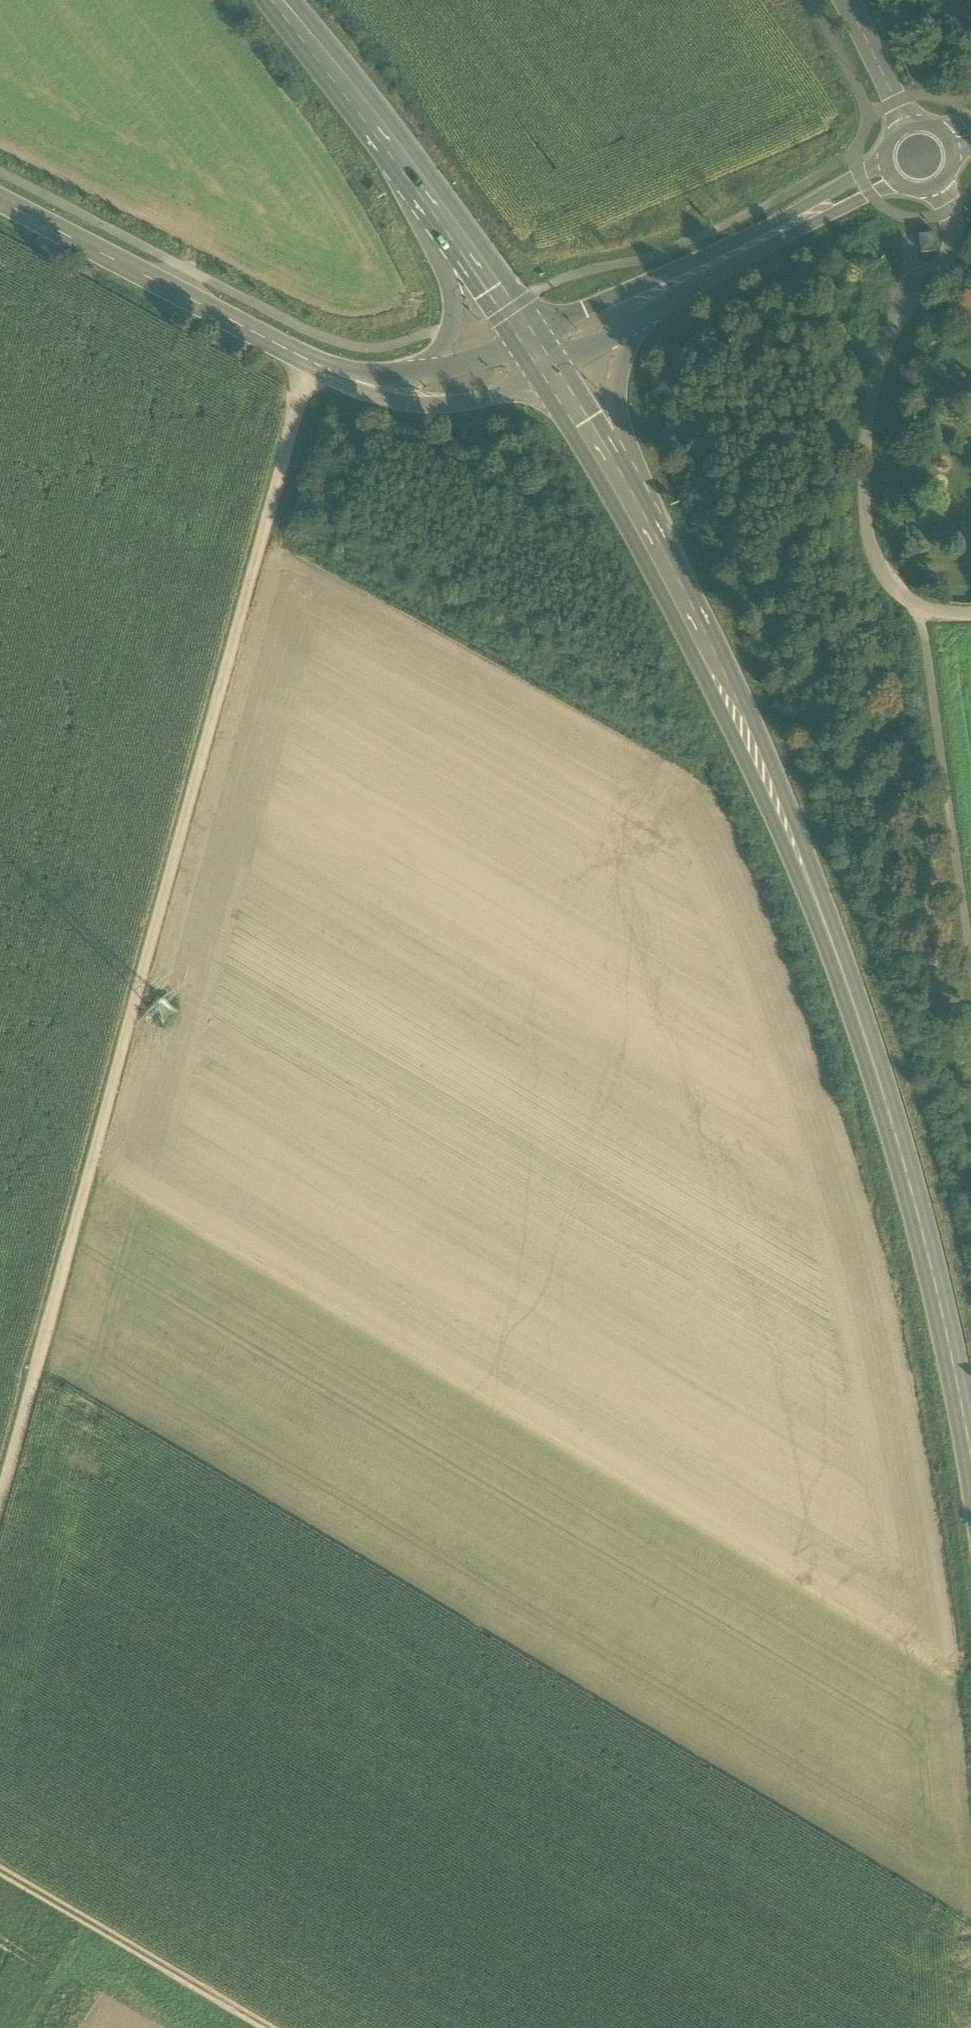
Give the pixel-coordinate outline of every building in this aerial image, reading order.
[(920,235),(922,254),(937,252),(935,233),(920,235)] [(958,310),(970,315),(970,292),(966,290),(958,310)]
